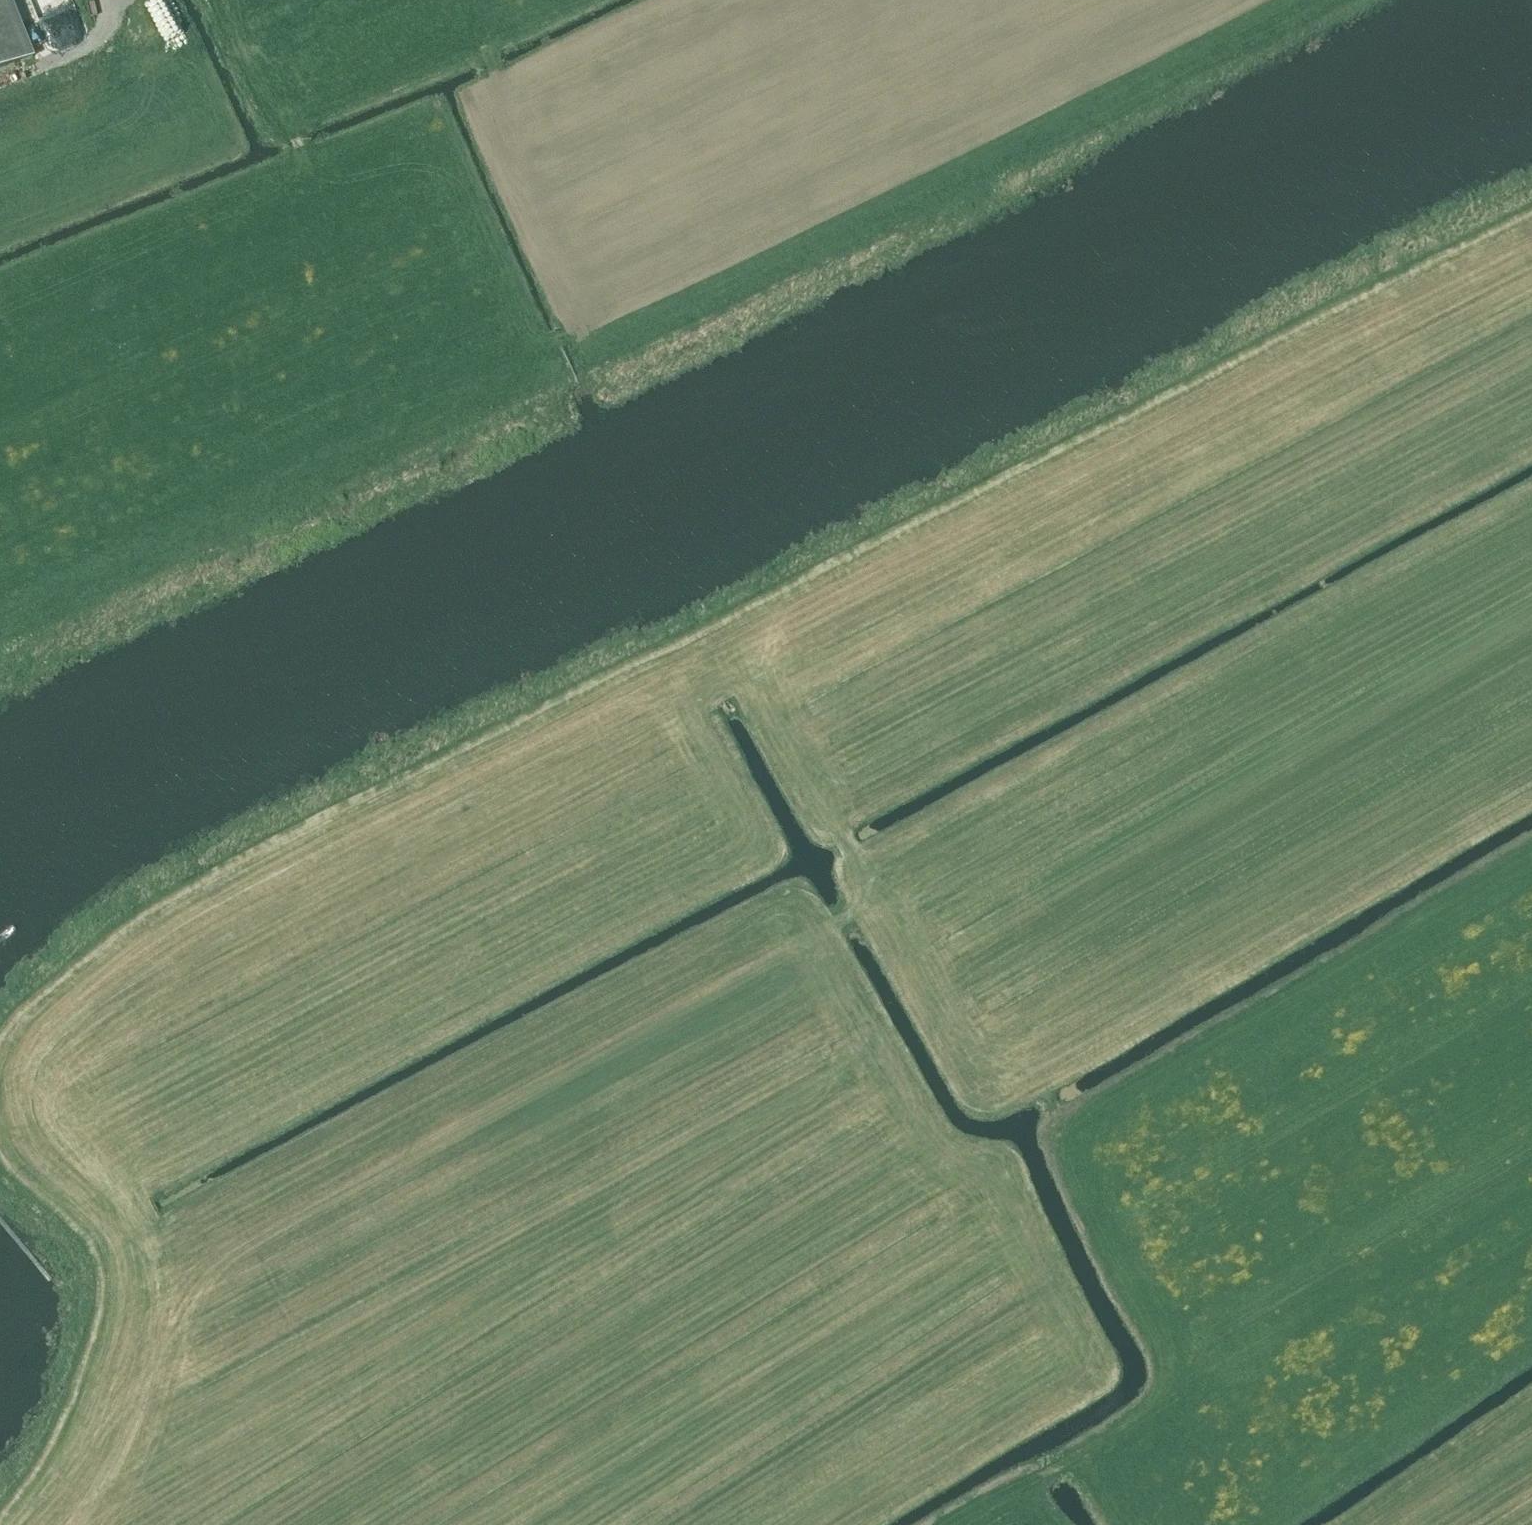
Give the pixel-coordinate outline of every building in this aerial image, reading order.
[(32,57),(9,0),(0,0),(0,70),(32,57)]
